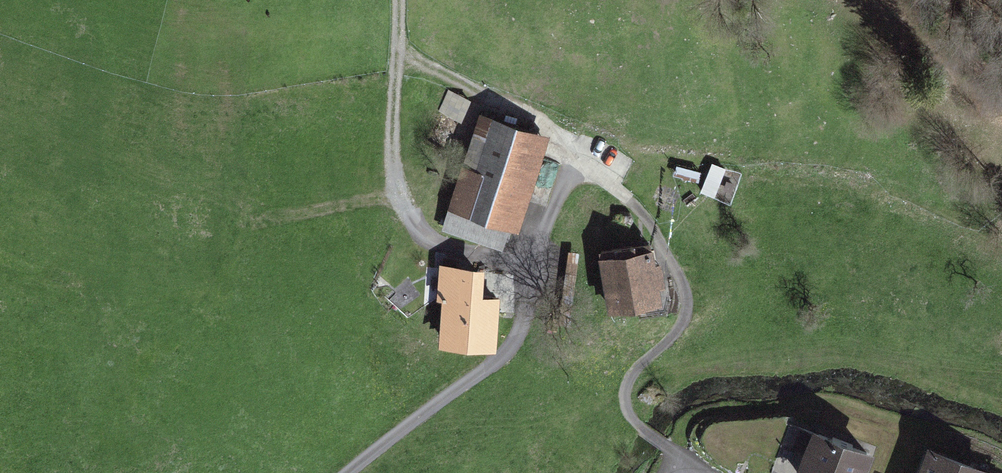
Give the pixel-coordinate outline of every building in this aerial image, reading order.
[(439,110),(458,119),(468,97),(449,89),(439,110)] [(733,100),(730,94),(715,103),(718,108),(733,100)] [(484,152),(480,150),(477,160),(532,177),(546,137),(495,120),(484,152)] [(516,226),(532,177),(477,160),(480,150),(471,147),(445,225),(499,242),(505,223),(516,226)] [(632,246),(601,251),(611,306),(658,298),(650,250),(633,253),(632,246)] [(477,271),(442,268),(440,294),(445,295),(442,339),(491,343),(495,297),(475,296),(477,271)] [(817,433),(802,472),(859,472),(867,452),(852,447),(853,444),(833,437),(832,439),(817,433)] [(931,452),(923,472),(985,472),(931,452)]
